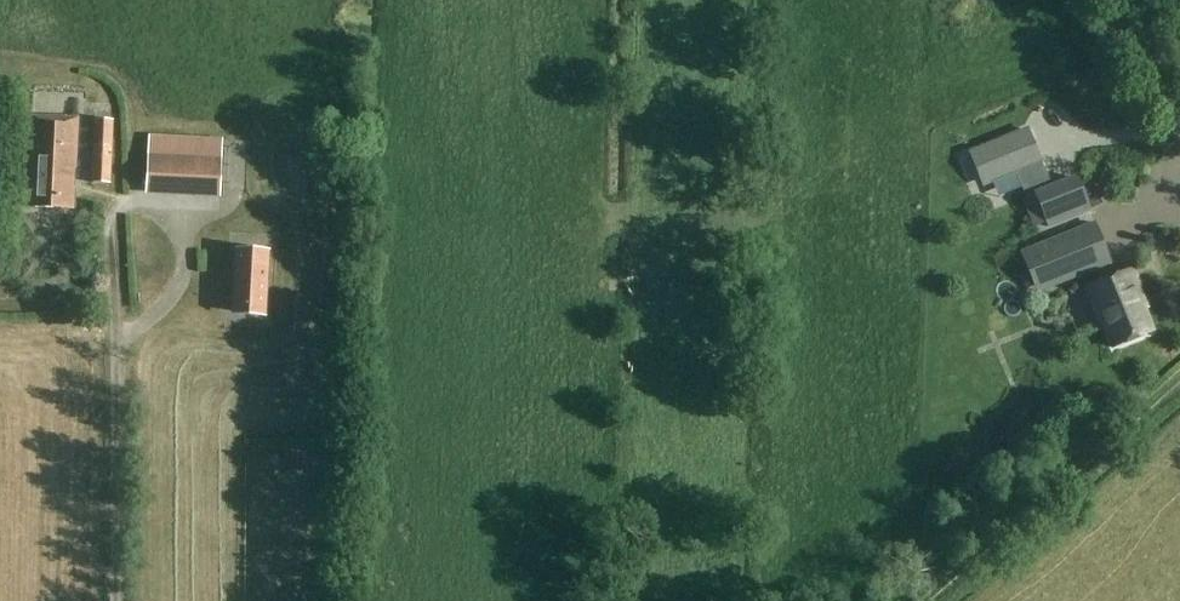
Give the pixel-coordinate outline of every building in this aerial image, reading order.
[(75,169),(78,119),(33,117),(28,207),(74,209),(75,188),(70,188),(71,168),(75,169)] [(96,120),(93,183),(109,184),(112,120),(96,120)] [(1027,130),(973,152),(986,184),(991,181),(1019,170),(1025,185),(1025,186),(1046,177),(1027,130)] [(147,153),(145,195),(221,198),(223,156),(147,153)] [(1033,194),(1048,230),(1090,212),(1075,176),(1033,194)] [(1094,224),(1022,253),(1038,292),(1110,262),(1094,224)] [(266,317),(270,250),(235,248),(231,315),(266,317)] [(1132,269),(1086,288),(1102,327),(1105,326),(1114,348),(1154,332),(1140,299),(1144,297),(1132,269)]
